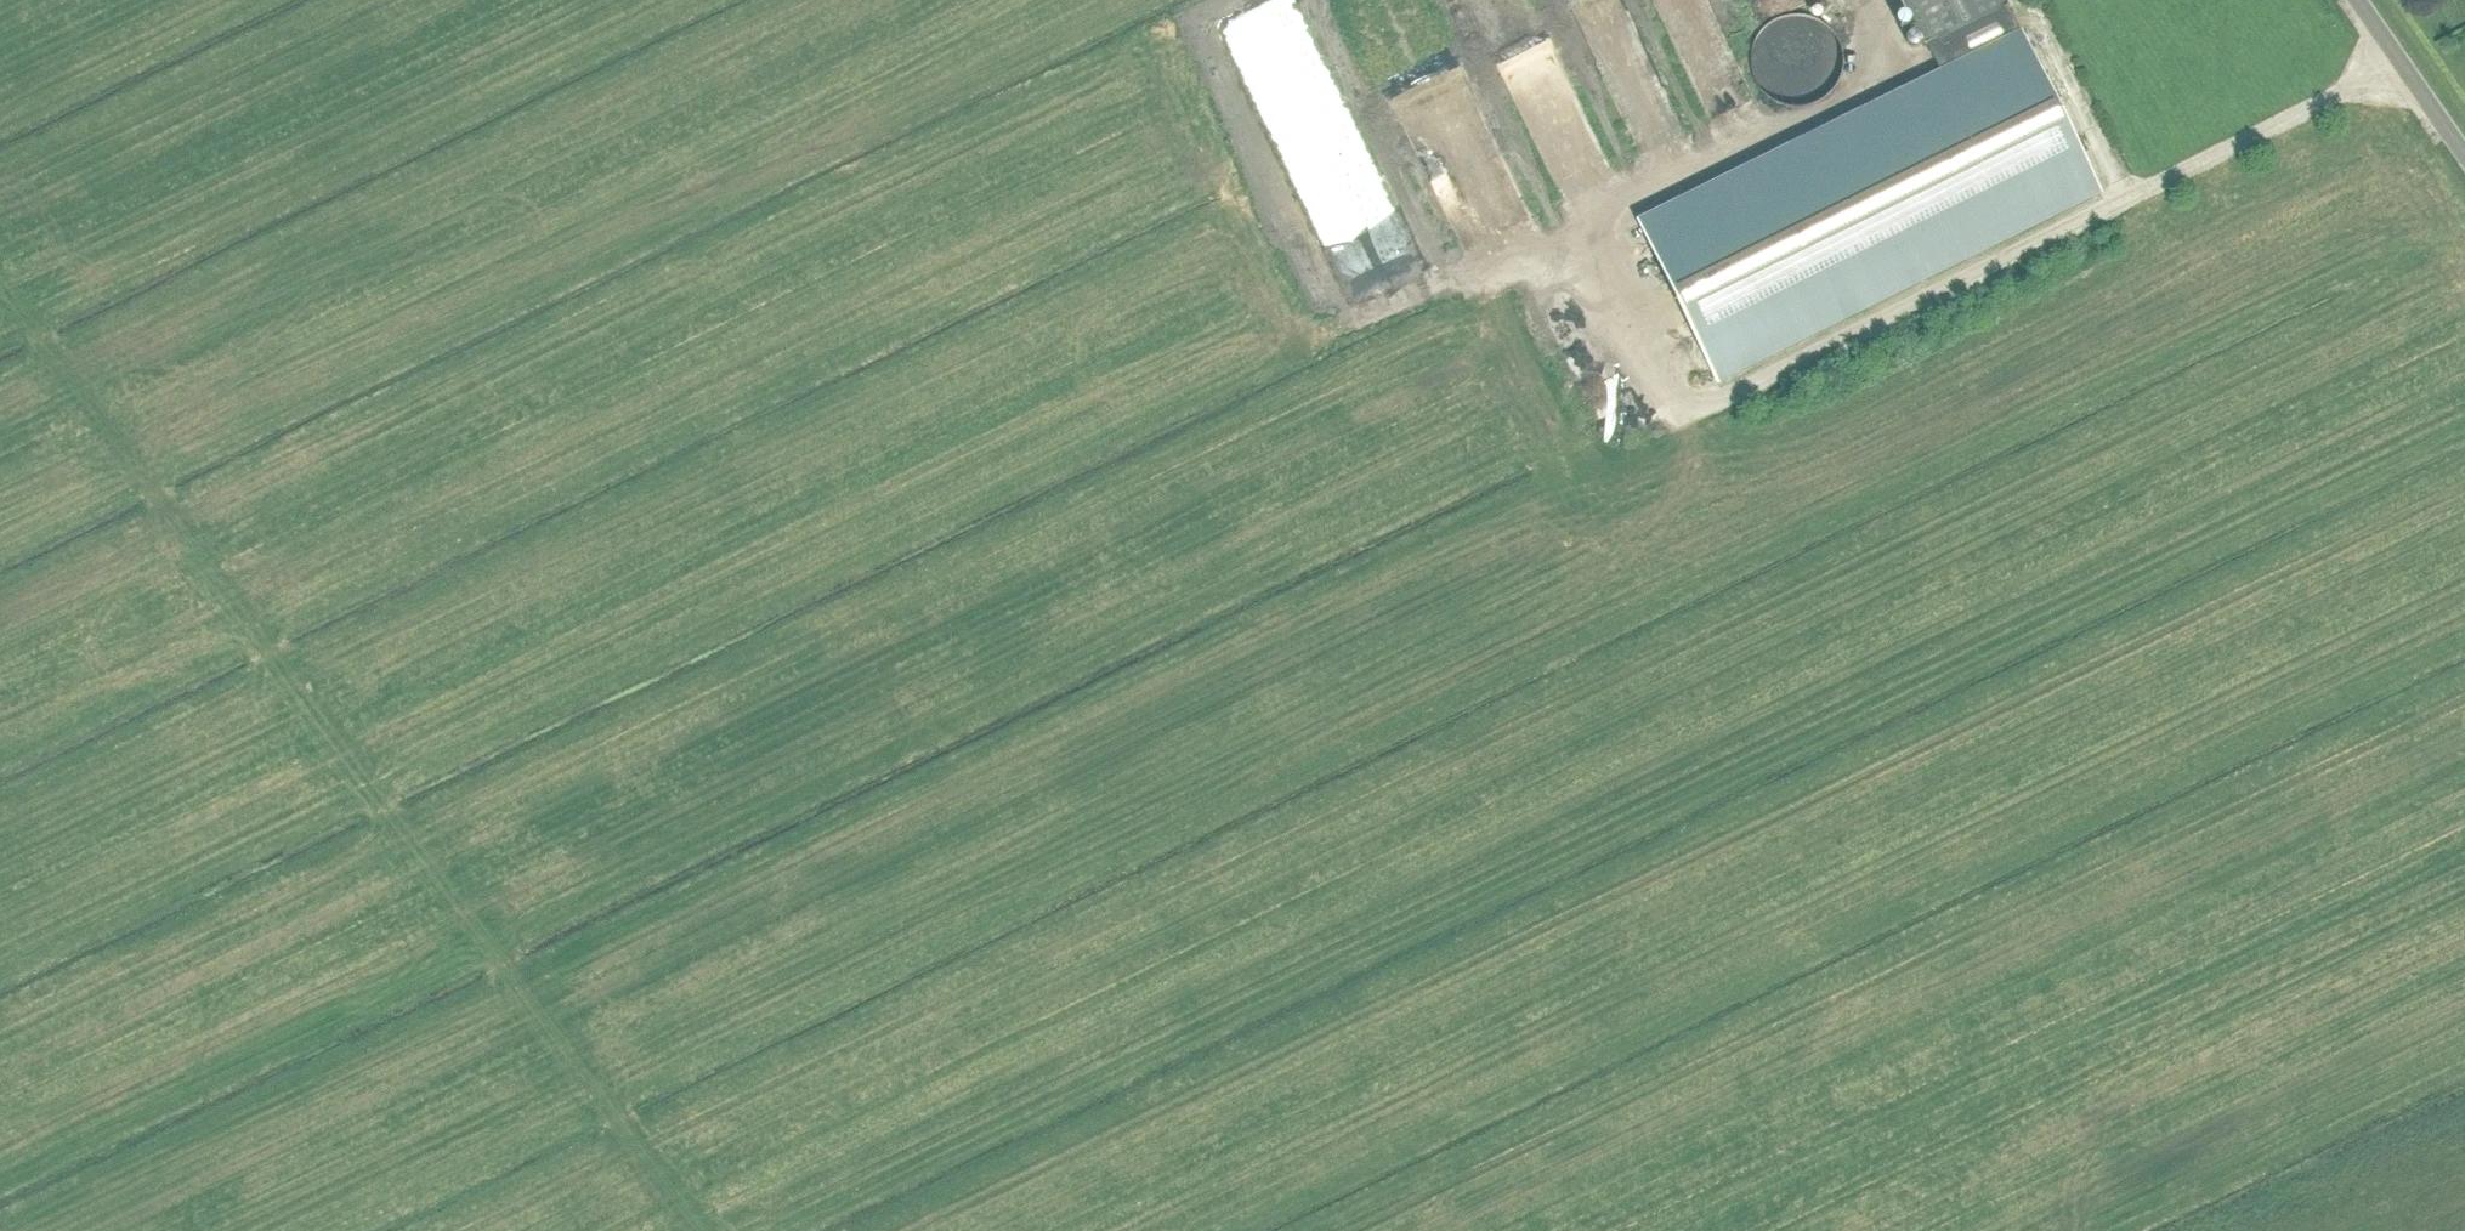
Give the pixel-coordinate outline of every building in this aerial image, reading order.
[(1767,163),(1639,226),(1716,380),(2098,191),(2007,7),(2008,6),(2005,0),(1904,0),(1942,76),(1767,163)] [(1764,94),(1767,96),(1770,99),(1773,101),(1777,103),(1781,105),(1784,106),(1788,107),(1792,107),(1796,108),(1800,108),(1804,107),(1808,106),(1812,105),(1816,104),(1819,102),(1823,100),(1826,97),(1829,95),(1832,92),(1834,89),(1837,85),(1839,82),(1840,78),(1841,74),(1842,70),(1843,66),(1843,62),(1843,58),(1843,54),(1842,50),(1841,47),(1839,43),(1838,39),(1836,36),(1833,33),(1831,29),(1828,27),(1825,24),(1821,22),(1818,20),(1814,18),(1810,17),(1806,16),(1802,15),(1798,15),(1794,15),(1790,16),(1786,16),(1783,17),(1779,19),(1775,21),(1772,23),(1768,25),(1765,28),(1763,31),(1760,34),(1758,37),(1756,40),(1754,44),(1753,48),(1752,52),(1751,56),(1751,60),(1751,64),(1751,68),(1752,72),(1753,76),(1755,80),(1756,84),(1759,87),(1761,90),(1764,94)]
